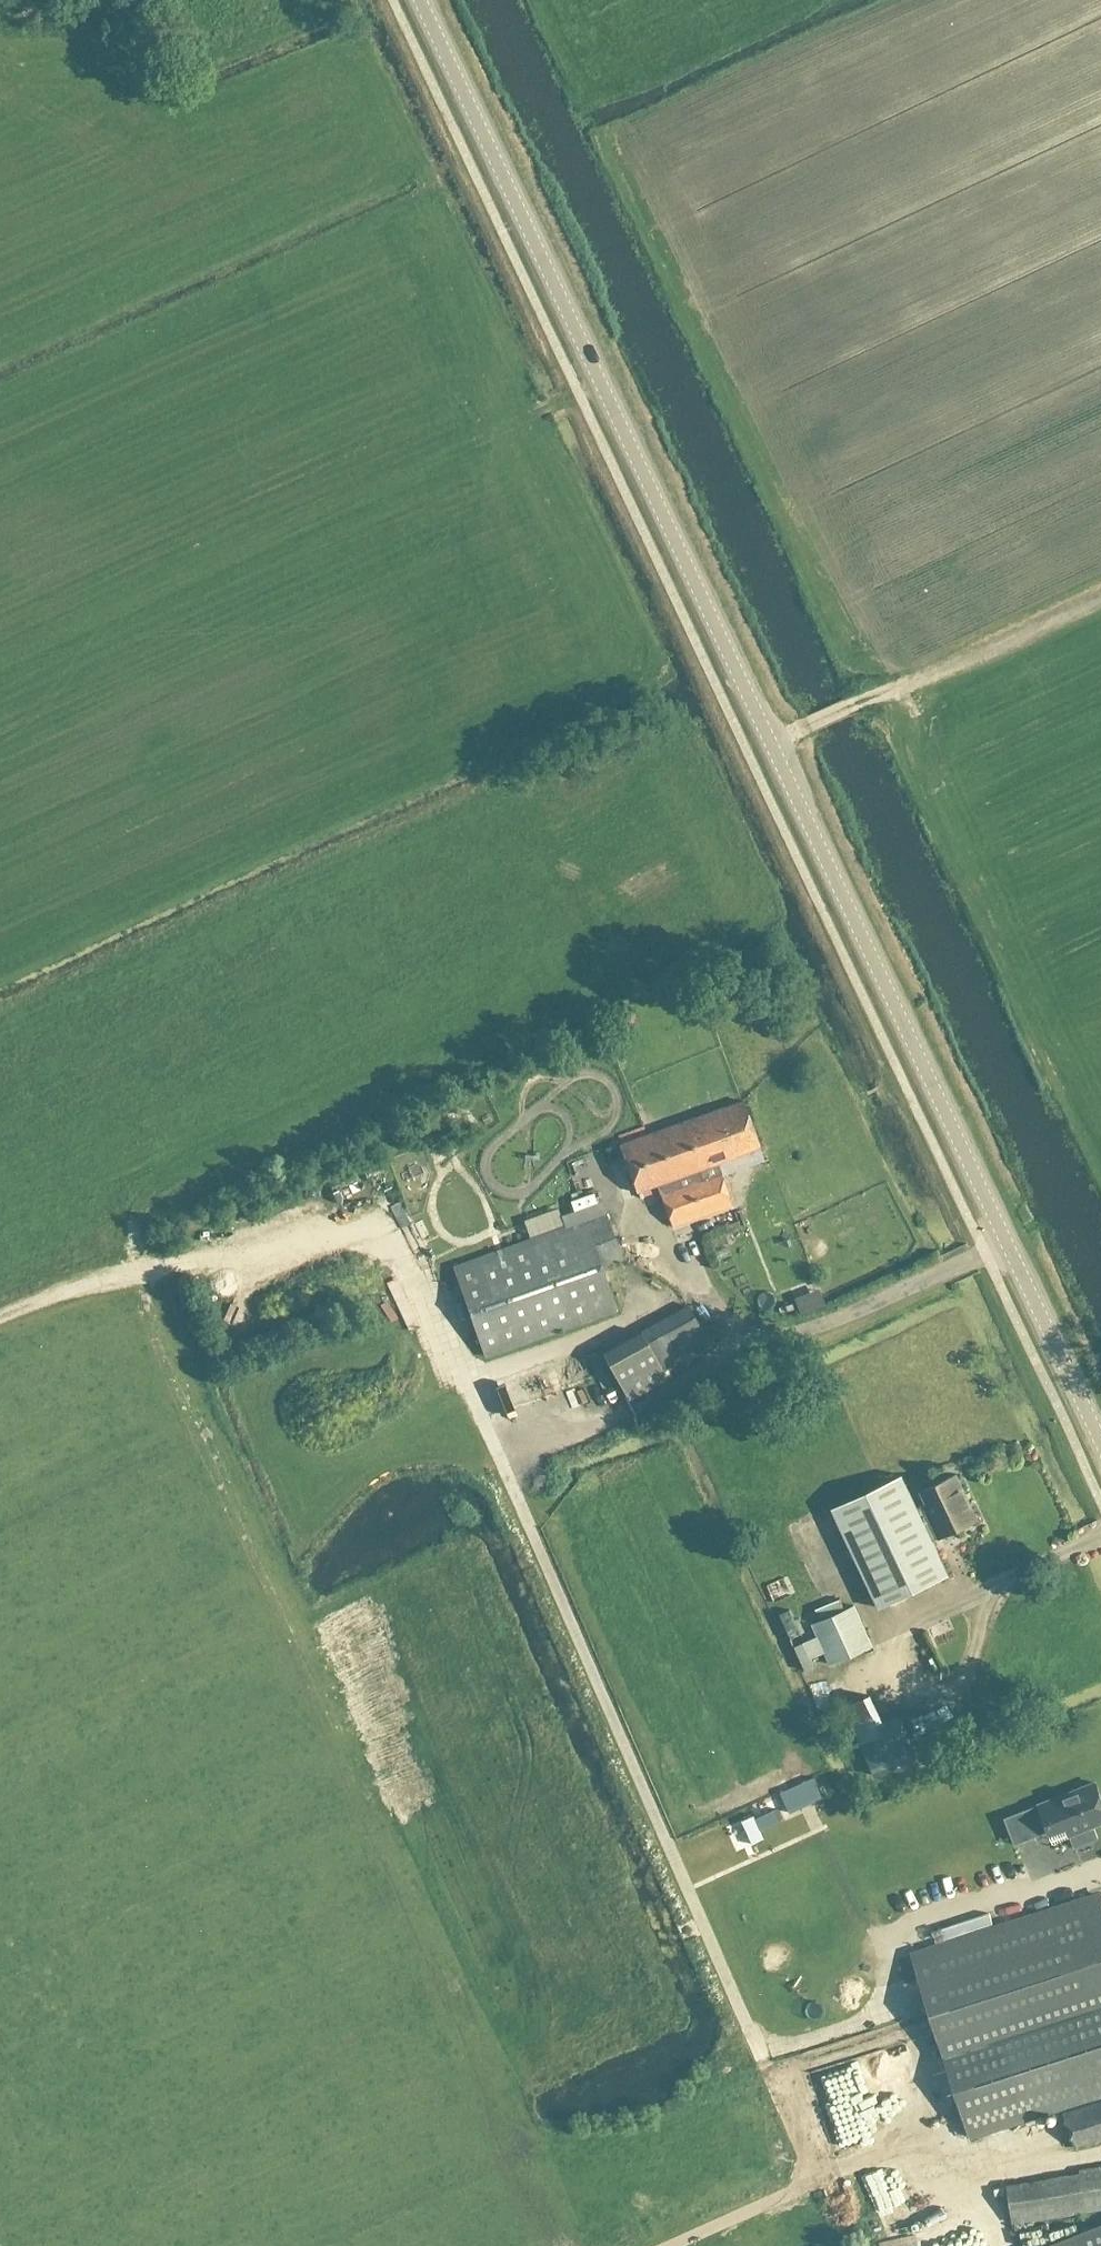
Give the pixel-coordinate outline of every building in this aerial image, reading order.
[(618,1145),(636,1194),(656,1186),(671,1227),(732,1206),(717,1164),(732,1158),(758,1147),(742,1102),(715,1111),(618,1145)] [(577,1191),(579,1201),(603,1195),(600,1184),(577,1191)] [(615,1310),(600,1268),(620,1261),(604,1215),(453,1269),(484,1357),(615,1310)] [(233,1310),(242,1297),(231,1288),(221,1301),(233,1310)] [(661,1372),(708,1347),(687,1307),(640,1333),(661,1372)] [(955,1475),(920,1492),(926,1504),(916,1508),(901,1475),(831,1508),(878,1609),(948,1576),(930,1538),(936,1535),(938,1538),(976,1520),(955,1475)] [(810,1625),(829,1665),(870,1646),(851,1606),(810,1625)] [(880,1722),(868,1696),(842,1708),(874,1776),(916,1756),(896,1714),(880,1722)] [(1097,1838),(1092,1826),(1100,1823),(1100,1801),(1094,1783),(1020,1812),(1031,1838),(1064,1825),(1073,1848),(1097,1838)] [(911,1956),(931,2017),(940,2045),(970,2139),(1026,2121),(1100,2096),(1100,1900),(1100,1895),(911,1956)] [(844,2145),(890,2135),(879,2083),(833,2092),(844,2145)] [(1062,2113),(1074,2149),(1100,2140),(1100,2101),(1062,2113)] [(1005,2186),(1011,2224),(1059,2216),(1081,2212),(1100,2209),(1100,2163),(1077,2167),(1078,2174),(1005,2186)] [(1046,2245),(1100,2245),(1100,2224),(1046,2245)]
